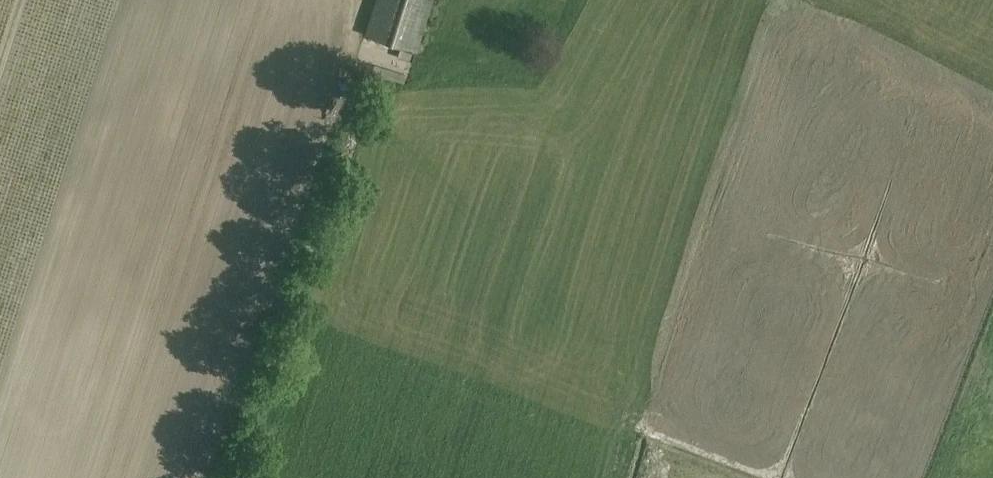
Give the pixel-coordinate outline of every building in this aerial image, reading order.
[(418,50),(433,0),(375,0),(365,34),(418,50)]
